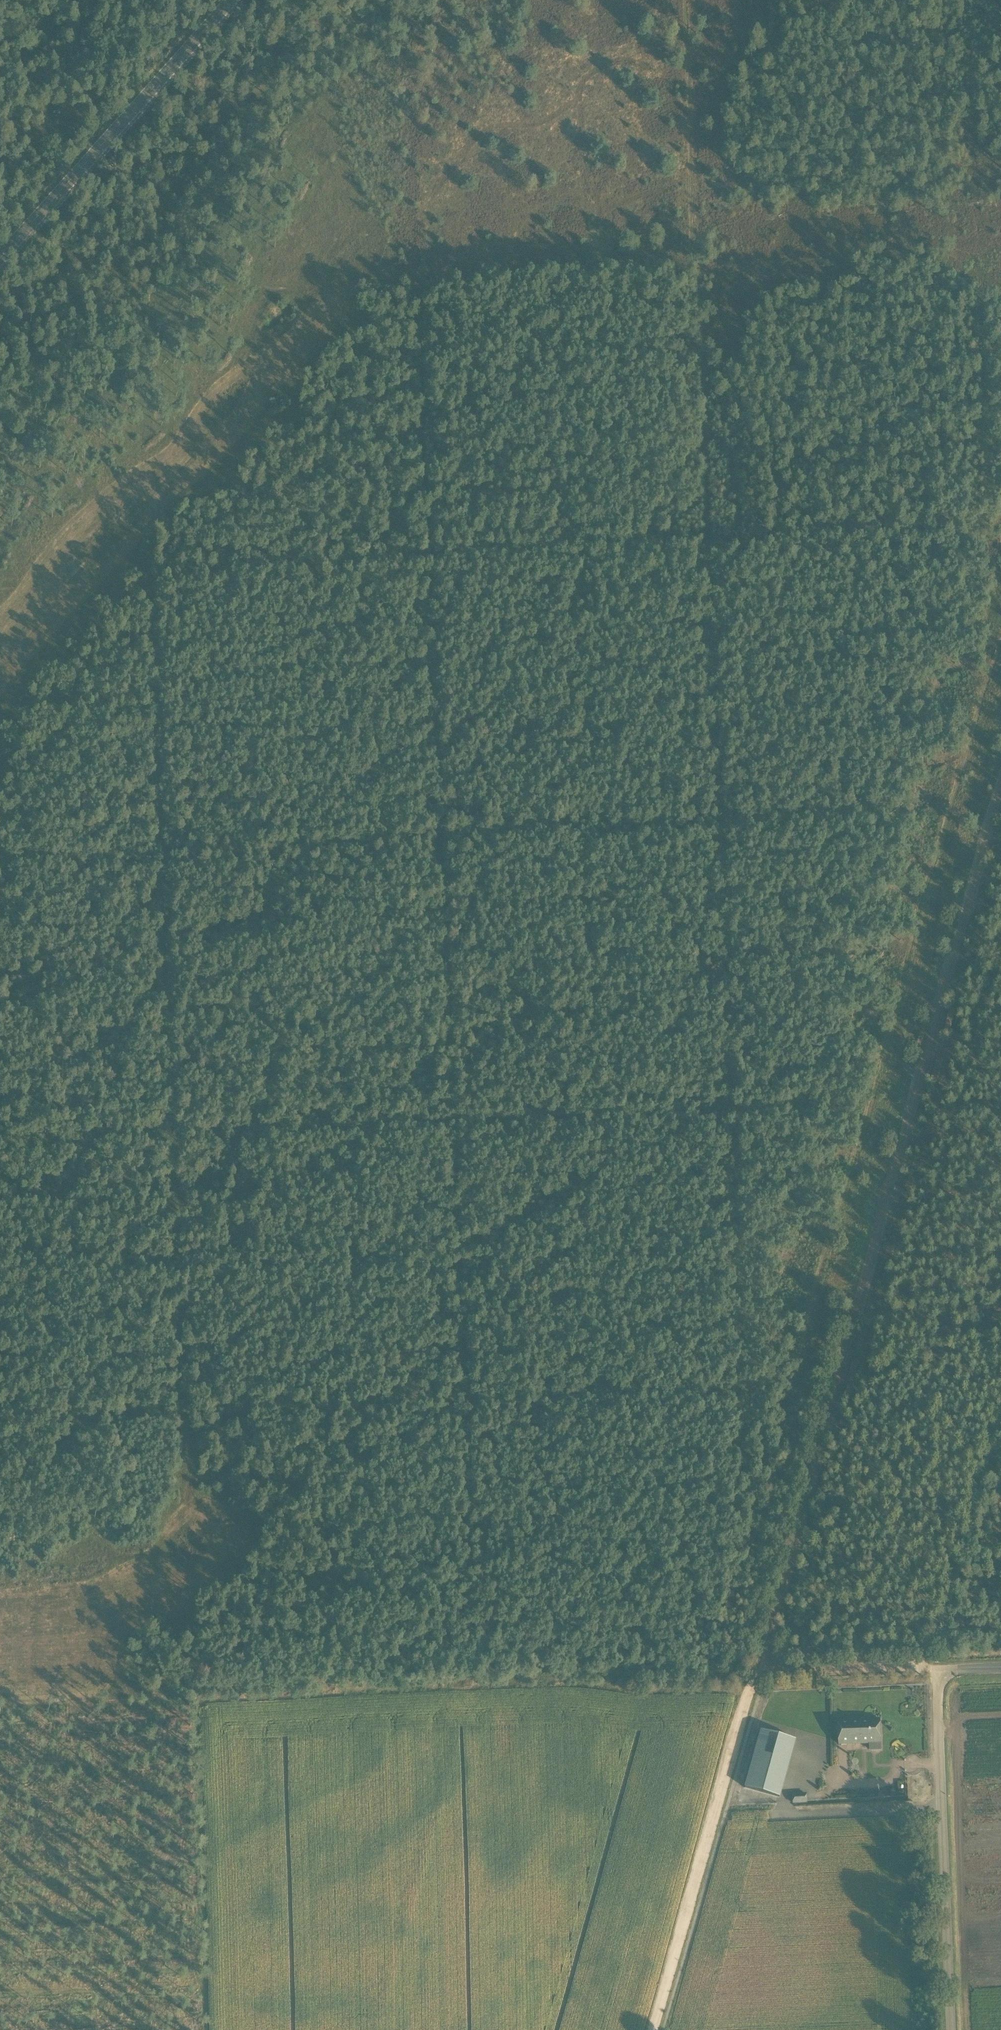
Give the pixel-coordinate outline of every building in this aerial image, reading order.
[(855,1721),(838,1721),(839,1745),(869,1744),(869,1750),(881,1749),(881,1743),(880,1720),(861,1720),(861,1721),(855,1722),(855,1721)] [(760,1730),(744,1788),(780,1798),(795,1740),(760,1730)] [(791,1794),(792,1804),(806,1803),(806,1793),(791,1794)]
